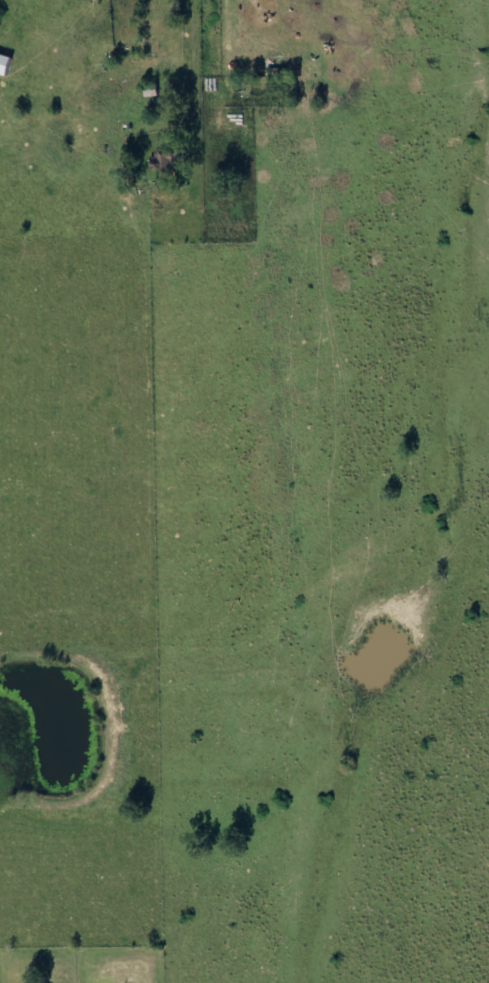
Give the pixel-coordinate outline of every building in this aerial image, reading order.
[(174,152),(152,152),(152,170),(174,170),(174,152)]
